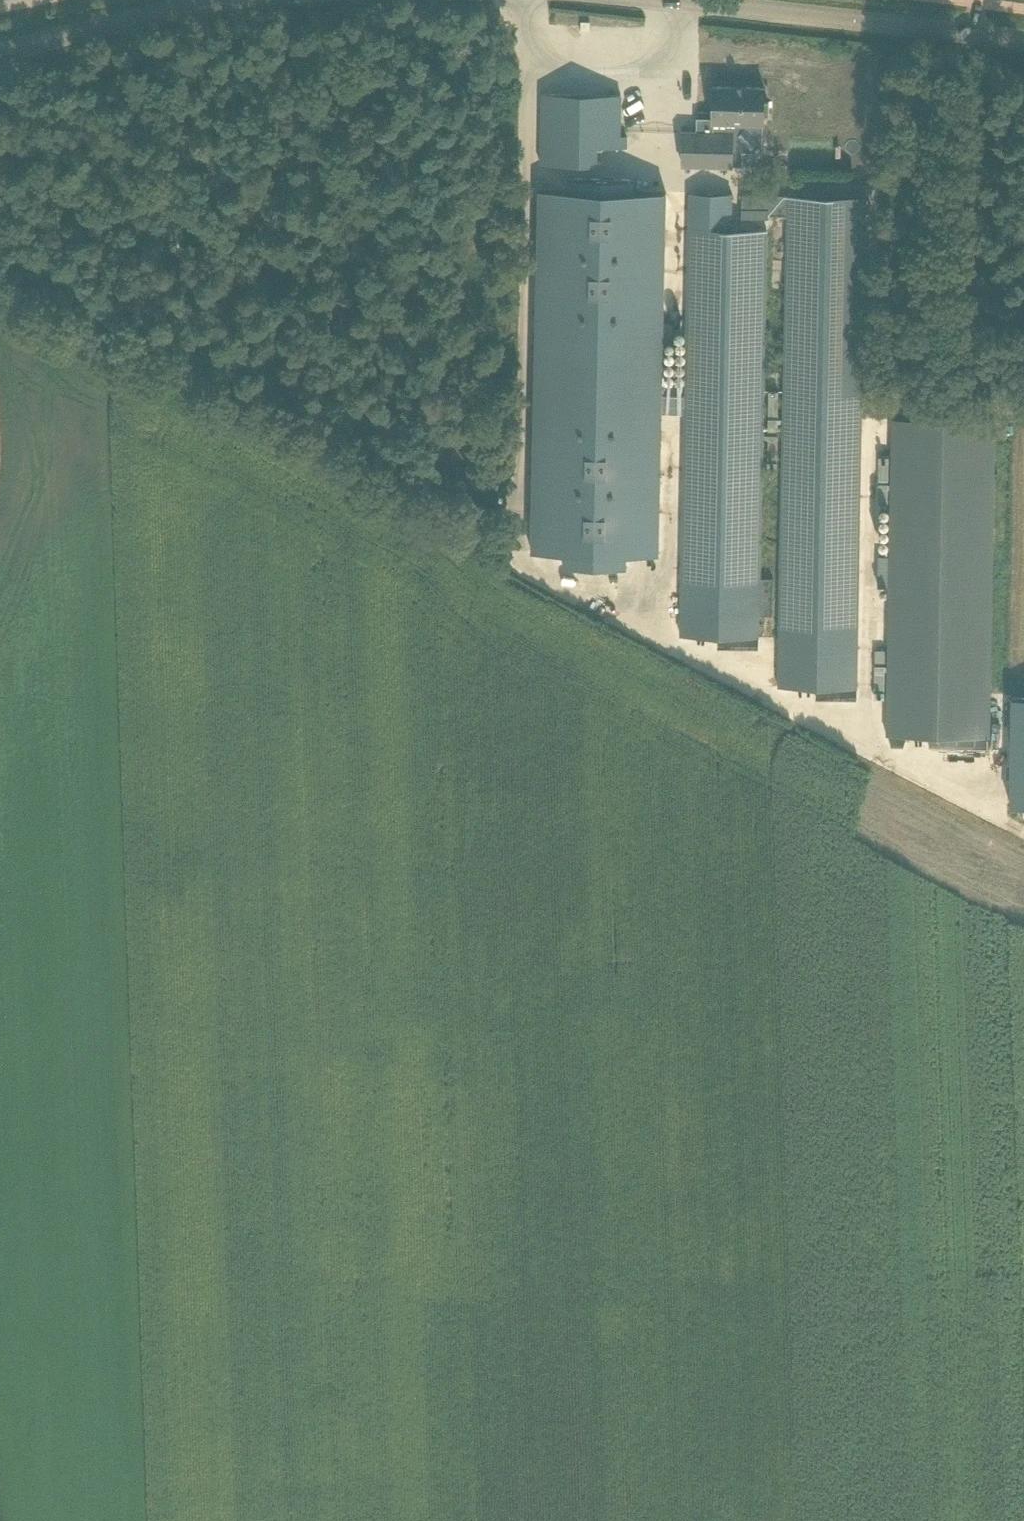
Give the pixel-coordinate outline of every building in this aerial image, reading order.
[(682,150),(682,165),(732,167),(733,150),(753,150),(756,148),(757,149),(760,146),(759,145),(760,144),(760,123),(763,123),(764,115),(769,115),(770,101),(764,101),(765,86),(713,85),(712,121),(713,121),(713,131),(682,130),(682,150)] [(541,93),(540,162),(596,164),(596,163),(597,147),(619,147),(621,94),(541,93)] [(539,189),(532,550),(563,550),(563,566),(625,567),(626,552),(658,552),(661,411),(685,412),(685,393),(661,393),(665,192),(634,191),(634,178),(570,177),(570,190),(539,189)] [(685,412),(680,635),(758,637),(759,614),(760,578),(767,228),(731,228),(732,193),(689,192),(685,393),(685,412)] [(741,193),(741,216),(768,217),(768,214),(786,215),(786,227),(778,686),(857,688),(868,196),(768,193),(741,193)] [(886,735),(888,735),(891,744),(904,745),(907,735),(926,736),(929,745),(988,746),(988,736),(990,737),(995,421),(892,418),(889,566),(879,566),(878,586),(889,587),(886,735)] [(1013,427),(1004,427),(1004,437),(1013,436),(1013,427)] [(1010,805),(1023,806),(1023,697),(1012,697),(1010,805)]
